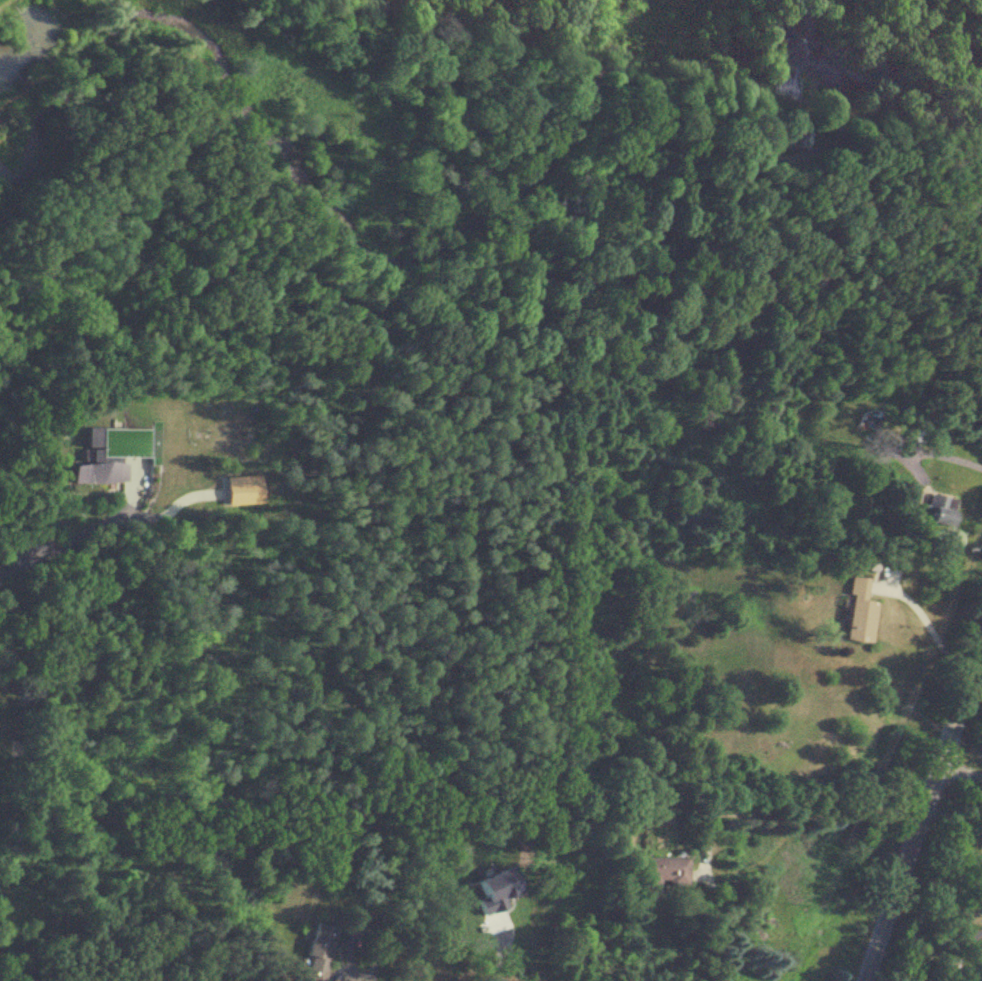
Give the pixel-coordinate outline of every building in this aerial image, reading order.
[(791,24),(774,24),(773,60),(783,66),(790,66),(829,89),(834,89),(839,82),(839,73),(808,54),(809,12),(793,12),(793,21),(791,24)] [(125,484),(126,461),(104,460),(105,428),(87,427),(85,464),(69,463),(69,482),(125,484)] [(945,495),(930,491),(923,519),(946,524),(951,508),(943,506),(945,495)] [(844,638),(870,640),(874,600),(864,599),(866,575),(850,574),(844,638)] [(686,883),(687,856),(630,855),(629,882),(686,883)] [(322,977),(335,926),(314,921),(302,972),(322,977)]
